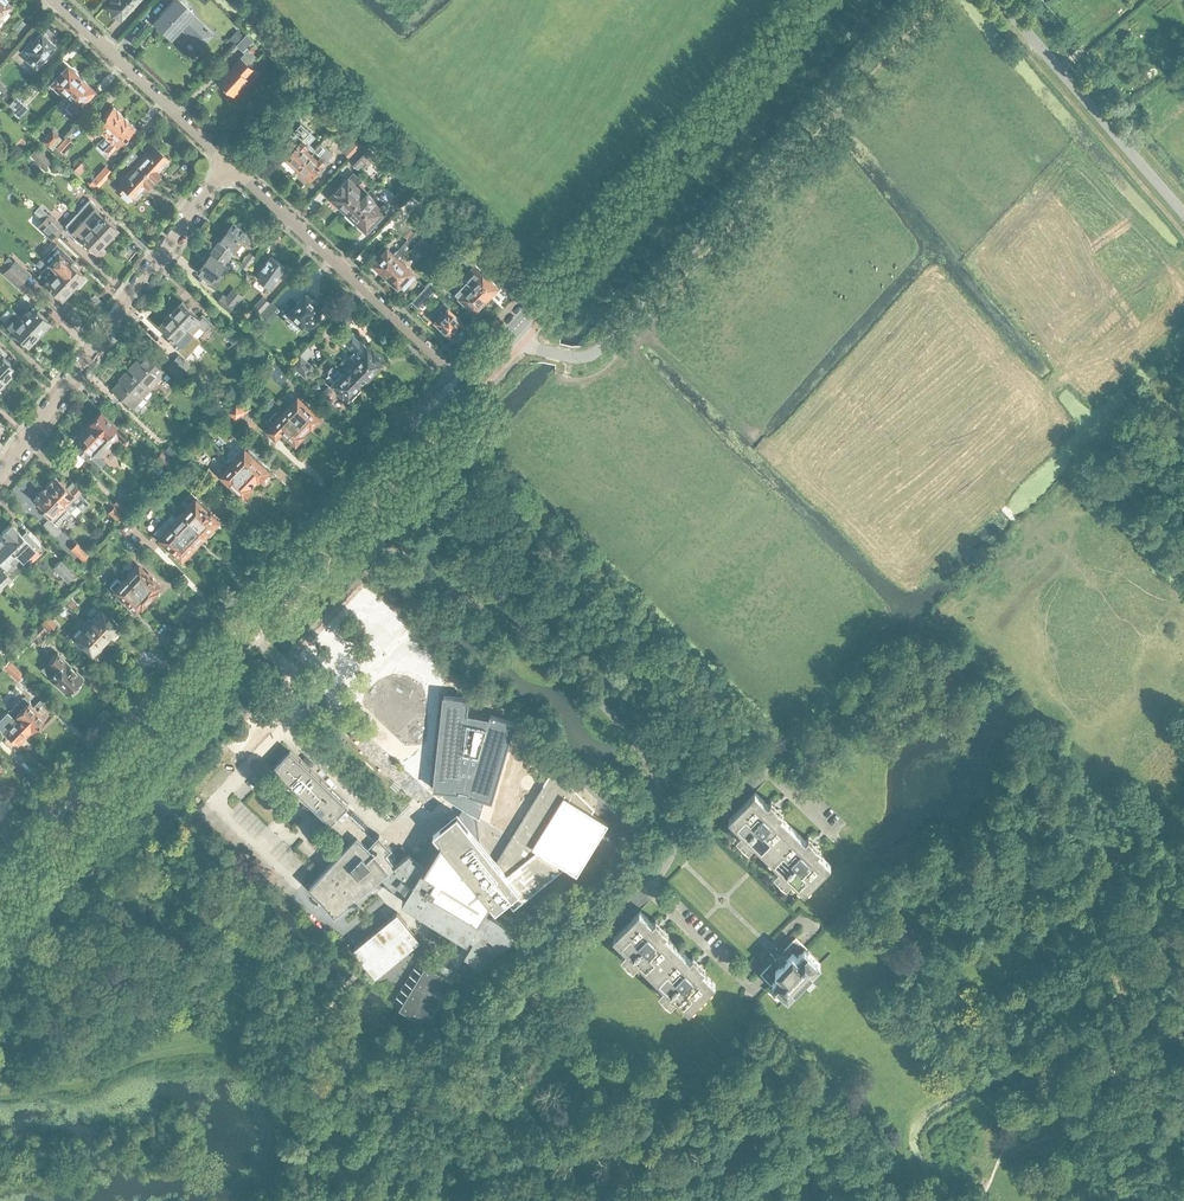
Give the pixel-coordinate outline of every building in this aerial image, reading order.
[(11,3),(7,0),(0,0),(0,17),(11,3)] [(127,10),(130,10),(133,9),(134,7),(133,4),(133,3),(135,0),(113,0),(109,5),(111,6),(110,7),(111,8),(112,13),(117,14),(118,14),(119,14),(121,15),(126,10),(127,10)] [(180,0),(172,0),(153,21),(171,37),(181,27),(201,46),(213,33),(193,14),(194,13),(180,0)] [(21,34),(28,25),(23,20),(15,30),(21,34)] [(235,44),(243,35),(237,30),(229,38),(235,44)] [(31,39),(20,51),(22,53),(27,57),(36,65),(54,45),(41,32),(33,41),(31,39)] [(252,70),(246,64),(255,55),(246,47),(253,39),(246,33),(236,45),(245,52),(240,58),(239,58),(218,81),(234,96),(242,86),(240,84),(252,70)] [(64,95),(81,77),(67,65),(51,82),(51,83),(48,86),(54,92),(57,88),(64,95)] [(72,113),(77,107),(78,107),(94,89),(81,77),(64,95),(71,101),(66,107),(72,113)] [(320,105),(313,98),(308,94),(297,105),(303,110),(301,112),(308,118),(320,105)] [(7,107),(19,118),(29,107),(17,96),(7,107)] [(104,137),(124,116),(113,106),(87,133),(92,137),(98,131),(104,137)] [(109,154),(115,147),(135,127),(124,116),(104,137),(111,143),(104,149),(109,154)] [(303,138),(309,131),(300,122),(288,136),(290,137),(281,146),(289,154),(286,157),(298,168),(312,153),(306,147),(308,144),(303,140),(304,139),(303,138)] [(63,140),(59,136),(59,135),(53,129),(42,140),(49,146),(53,142),(57,146),(63,140)] [(57,146),(56,146),(63,153),(73,142),(66,135),(63,140),(57,146)] [(350,157),(362,145),(356,138),(343,151),(350,157)] [(373,153),(364,144),(350,159),(359,168),(373,153)] [(127,155),(132,160),(135,162),(154,180),(160,174),(158,171),(169,159),(155,145),(147,154),(145,152),(140,157),(132,149),(127,155)] [(29,154),(45,168),(51,161),(37,147),(29,154)] [(298,168),(310,179),(316,172),(318,174),(324,168),(322,166),(326,161),(321,156),(318,158),(312,153),(298,168)] [(128,164),(132,160),(127,155),(123,159),(128,164)] [(132,196),(134,197),(145,184),(148,187),(154,180),(135,162),(125,173),(127,175),(119,184),(120,184),(116,188),(121,193),(120,195),(127,201),(132,196)] [(96,189),(108,176),(109,175),(102,169),(92,179),(90,183),(96,189)] [(344,184),(338,190),(332,196),(334,198),(332,200),(345,212),(347,210),(349,212),(368,191),(360,184),(363,180),(354,173),(344,184)] [(357,224),(365,231),(384,211),(374,201),(376,199),(368,191),(349,212),(360,222),(357,224)] [(398,210),(409,198),(403,192),(392,204),(398,210)] [(90,199),(77,212),(108,241),(114,234),(113,233),(117,228),(113,224),(114,223),(105,215),(104,216),(101,213),(102,211),(90,199)] [(77,212),(66,225),(68,227),(66,230),(79,242),(81,239),(91,248),(92,247),(96,251),(100,247),(101,248),(108,241),(77,212)] [(43,219),(57,233),(63,227),(49,213),(43,219)] [(426,240),(438,227),(444,233),(452,225),(443,215),(434,224),(435,225),(433,227),(432,226),(422,237),(426,240)] [(422,237),(432,226),(424,218),(413,231),(411,229),(405,235),(409,238),(395,254),(385,245),(377,253),(377,255),(379,257),(374,263),(375,264),(374,265),(379,270),(380,269),(386,274),(401,259),(414,245),(422,237)] [(51,239),(57,233),(43,219),(37,225),(51,239)] [(216,246),(229,256),(234,249),(236,250),(242,241),(245,243),(251,235),(234,222),(216,246)] [(436,250),(422,237),(414,245),(428,258),(436,250)] [(224,263),(229,256),(216,246),(198,271),(217,284),(222,276),(219,273),(225,264),(224,263)] [(247,269),(256,257),(250,252),(241,264),(247,269)] [(71,262),(70,263),(63,256),(59,261),(62,263),(55,270),(74,288),(80,281),(79,280),(83,275),(79,271),(80,270),(71,262)] [(285,266),(271,256),(261,271),(263,272),(259,277),(271,285),(285,266)] [(417,276),(412,272),(413,271),(401,259),(386,274),(392,280),(391,281),(397,286),(397,285),(399,286),(400,285),(405,289),(417,276)] [(9,267),(23,279),(29,273),(15,260),(9,267)] [(498,288),(497,287),(498,286),(483,272),(475,265),(464,276),(467,279),(467,280),(487,298),(492,292),(493,293),(498,288)] [(17,285),(23,279),(9,267),(3,273),(17,285)] [(67,294),(74,288),(55,270),(49,277),(46,273),(41,278),(49,286),(48,286),(57,295),(58,294),(62,298),(66,293),(67,294)] [(441,278),(438,275),(431,282),(436,287),(445,295),(447,293),(441,285),(440,279),(441,278)] [(481,304),(487,298),(467,280),(462,285),(461,284),(455,290),(456,291),(456,292),(475,310),(476,309),(477,310),(482,305),(481,304)] [(436,287),(431,282),(413,301),(419,306),(436,287)] [(234,288),(227,297),(223,294),(218,300),(230,310),(243,294),(234,288)] [(284,318),(297,330),(306,320),(309,323),(314,322),(319,317),(319,312),(316,309),(320,305),(306,293),(295,305),(290,300),(278,313),(283,318),(284,318)] [(252,307),(260,314),(271,302),(264,295),(252,307)] [(172,312),(194,333),(201,326),(204,328),(211,321),(203,313),(199,316),(183,301),(172,312)] [(451,335),(452,334),(455,333),(458,330),(458,328),(464,322),(454,313),(455,312),(444,301),(431,316),(436,321),(435,322),(440,327),(441,326),(451,335)] [(260,314),(265,318),(277,306),(272,302),(260,314)] [(36,310),(32,306),(30,304),(25,309),(27,311),(22,317),(40,334),(46,328),(45,326),(49,322),(45,318),(46,317),(37,309),(36,310)] [(40,334),(22,317),(14,310),(8,316),(9,318),(5,322),(11,328),(15,332),(14,333),(23,342),(24,341),(28,345),(32,340),(33,341),(40,334)] [(184,343),(194,333),(172,312),(161,324),(174,336),(169,341),(175,346),(181,340),(184,343)] [(238,339),(226,328),(222,332),(234,343),(238,339)] [(337,328),(330,335),(337,341),(343,334),(337,328)] [(351,355),(356,359),(372,374),(385,360),(368,344),(368,345),(353,331),(344,341),(355,351),(351,355)] [(298,369),(307,360),(315,351),(309,346),(292,364),(298,369)] [(150,389),(166,372),(146,353),(140,360),(139,359),(129,369),(150,389)] [(0,354),(0,375),(6,381),(13,374),(11,373),(16,369),(12,365),(12,364),(3,355),(3,356),(0,354)] [(173,361),(184,371),(189,365),(178,355),(173,361)] [(271,359),(263,367),(279,383),(287,375),(271,359)] [(361,386),(372,374),(356,359),(350,366),(343,359),(338,365),(361,386)] [(307,360),(298,369),(306,377),(315,368),(307,360)] [(178,377),(184,371),(173,361),(167,367),(178,377)] [(348,400),(361,386),(338,365),(337,365),(335,366),(334,366),(333,367),(332,368),(331,370),(331,371),(331,373),(331,374),(337,380),(332,385),(348,400)] [(134,406),(150,389),(129,369),(119,379),(121,381),(114,388),(134,406)] [(286,409),(286,408),(273,396),(268,402),(277,410),(270,417),(274,421),(268,428),(276,436),(283,429),(296,442),(305,434),(303,432),(307,428),(286,409)] [(286,409),(307,428),(311,424),(312,426),(321,417),(298,396),(286,408),(286,409)] [(251,409),(238,397),(223,412),(236,424),(238,422),(238,421),(242,417),(242,418),(244,415),(248,411),(251,409)] [(100,410),(89,421),(91,424),(110,442),(117,435),(122,439),(126,434),(116,425),(100,410)] [(82,444),(76,450),(83,457),(84,456),(87,458),(85,459),(97,470),(106,462),(98,455),(110,442),(91,424),(77,439),(82,444)] [(247,446),(253,441),(241,429),(235,435),(247,446)] [(163,451),(175,462),(181,455),(169,444),(163,451)] [(260,477),(263,479),(269,473),(267,471),(268,470),(245,448),(233,461),(254,481),(258,477),(259,478),(260,477)] [(175,462),(163,451),(163,450),(156,457),(169,469),(175,462)] [(188,470),(194,465),(183,455),(178,460),(188,470)] [(251,485),(254,481),(233,461),(221,474),(243,495),(244,493),(247,496),(253,488),(252,487),(252,486),(251,485)] [(209,467),(203,473),(214,482),(219,477),(209,467)] [(72,481),(67,487),(55,475),(45,486),(65,506),(65,505),(70,510),(76,504),(81,509),(88,502),(79,493),(82,490),(75,484),(72,481)] [(59,512),(65,506),(45,486),(34,497),(55,517),(60,513),(59,512)] [(125,515),(130,509),(118,497),(113,503),(115,505),(125,515)] [(185,512),(207,533),(219,520),(197,499),(185,512)] [(119,521),(125,515),(115,505),(108,511),(119,521)] [(195,545),(207,533),(185,512),(176,522),(170,516),(167,519),(173,525),(173,524),(195,545)] [(115,525),(117,526),(125,536),(136,525),(126,515),(115,525)] [(19,556),(32,544),(11,523),(0,533),(0,536),(19,556)] [(183,558),(195,545),(173,524),(173,525),(161,537),(183,558)] [(121,540),(125,536),(117,526),(112,531),(121,540)] [(101,540),(106,534),(102,531),(97,536),(101,540)] [(12,574),(24,561),(19,556),(0,536),(0,562),(12,574)] [(71,548),(83,560),(89,553),(77,541),(71,548)] [(53,567),(67,582),(75,575),(61,560),(53,567)] [(138,565),(127,576),(149,597),(156,589),(154,588),(158,584),(138,565)] [(0,569),(0,579),(6,585),(12,579),(2,568),(0,569)] [(110,584),(115,589),(123,597),(121,599),(126,604),(129,602),(135,608),(140,604),(141,605),(149,597),(127,576),(122,582),(117,577),(110,584)] [(69,595),(64,600),(69,605),(74,600),(69,595)] [(88,623),(105,639),(112,631),(115,634),(121,628),(101,609),(88,623)] [(47,618),(42,621),(48,627),(52,623),(47,618)] [(42,623),(26,638),(33,644),(35,641),(38,644),(45,636),(44,635),(50,630),(42,623)] [(98,646),(105,639),(88,623),(75,637),(95,656),(101,649),(98,646)] [(83,677),(63,659),(60,656),(51,666),(53,668),(51,670),(50,672),(51,674),(49,676),(68,694),(70,691),(73,692),(77,688),(76,685),(83,677)] [(18,680),(24,674),(9,659),(3,665),(18,680)] [(291,750),(274,768),(275,769),(331,823),(332,823),(352,842),(327,868),(310,886),(309,886),(313,890),(320,897),(323,900),(325,902),(326,903),(335,914),(375,881),(382,875),(387,881),(391,885),(394,887),(396,889),(401,893),(406,896),(403,900),(467,939),(451,968),(424,952),(393,1002),(393,1003),(400,1007),(426,1023),(452,980),(457,983),(462,975),(457,971),(465,957),(478,968),(478,969),(517,935),(512,928),(503,921),(495,915),(489,912),(486,910),(490,902),(496,910),(508,901),(514,908),(564,866),(577,874),(608,823),(592,813),(595,808),(553,767),(510,839),(496,861),(480,840),(476,816),(480,818),(485,799),(492,801),(516,721),(491,714),(491,716),(468,712),(469,697),(443,694),(433,789),(443,790),(442,795),(462,807),(458,814),(457,813),(433,833),(441,842),(425,867),(409,853),(405,856),(397,863),(395,864),(386,852),(392,847),(388,844),(383,839),(380,834),(374,840),(343,811),(348,805),(291,750)] [(29,700),(28,701),(23,696),(10,710),(32,730),(45,716),(29,700)] [(267,701),(262,707),(272,716),(277,710),(267,701)] [(10,710),(9,709),(0,718),(0,730),(8,737),(10,736),(17,743),(18,742),(20,744),(26,738),(24,736),(30,729),(31,730),(32,730),(10,710)] [(105,719),(99,713),(94,719),(100,725),(105,719)] [(362,788),(358,792),(387,820),(391,816),(362,788)] [(785,812),(776,804),(772,800),(769,803),(756,791),(729,818),(742,831),(737,836),(749,848),(754,843),(767,855),(794,827),(781,815),(785,812)] [(822,848),(813,840),(809,836),(806,839),(794,827),(767,855),(779,867),(774,872),(787,885),(792,879),(805,892),(832,864),(819,852),(822,848)] [(652,974),(678,946),(666,934),(669,931),(657,919),(653,922),(640,910),(614,937),(627,950),(621,955),(634,967),(639,962),(652,974)] [(808,948),(797,938),(796,936),(784,949),(810,975),(821,964),(806,949),(808,948)] [(678,946),(652,974),(664,986),(659,991),(671,1003),(677,998),(690,1010),(716,983),(703,971),(707,967),(694,955),(691,958),(678,946)] [(800,986),(810,975),(784,949),(773,960),(800,986)] [(789,997),(800,986),(773,960),(761,973),(772,984),(774,982),(789,997)]
